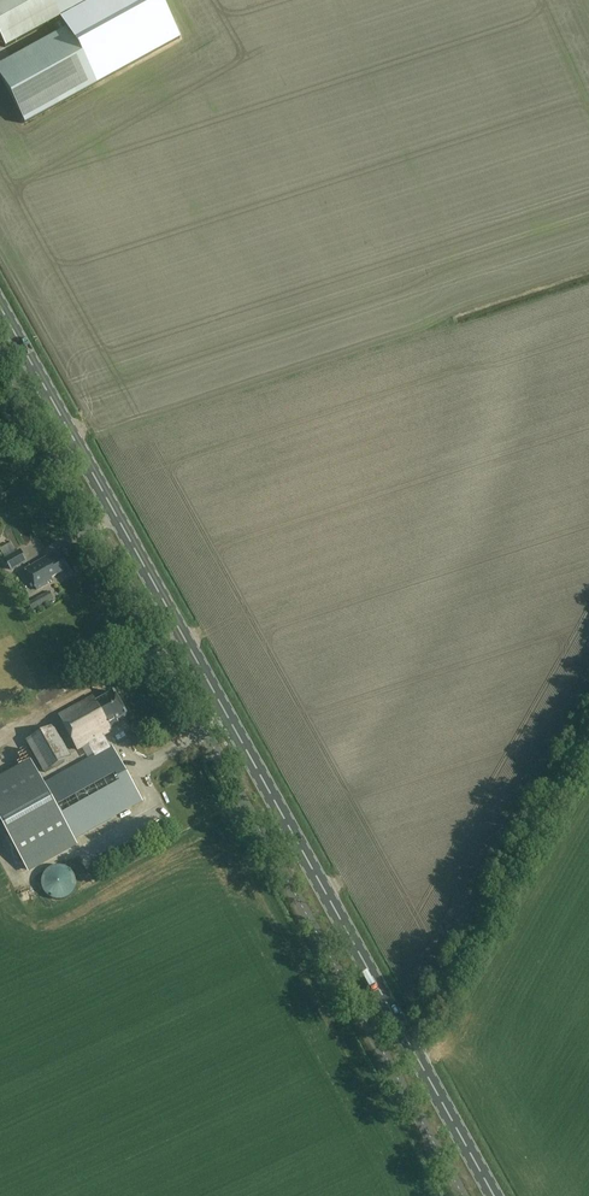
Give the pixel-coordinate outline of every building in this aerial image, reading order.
[(49,0),(0,0),(0,38),(5,47),(59,17),(49,0)] [(0,65),(0,80),(24,125),(97,85),(66,29),(0,65)] [(27,562),(21,551),(5,560),(11,571),(27,562)] [(68,570),(61,555),(27,572),(37,591),(47,585),(52,582),(51,579),(68,570)] [(54,599),(50,592),(36,600),(39,607),(54,599)] [(64,695),(58,685),(37,697),(42,707),(64,695)] [(0,779),(0,819),(28,869),(76,843),(74,839),(141,801),(104,736),(112,731),(112,730),(120,725),(118,721),(128,716),(115,692),(96,702),(93,696),(59,715),(78,749),(88,743),(96,757),(44,786),(31,762),(0,779)] [(70,759),(52,728),(28,741),(46,773),(70,759)] [(17,770),(14,763),(0,770),(0,772),(2,776),(0,776),(0,778),(17,770)] [(76,885),(76,883),(76,882),(76,881),(75,879),(75,878),(74,876),(74,875),(73,874),(72,873),(71,871),(70,870),(69,870),(68,869),(66,868),(65,868),(63,867),(62,867),(61,867),(59,867),(58,867),(56,867),(55,867),(53,868),(52,868),(51,869),(49,870),(48,870),(47,871),(46,873),(45,874),(44,875),(44,876),(43,878),(43,879),(42,881),(42,882),(42,883),(42,885),(42,886),(43,888),(43,889),(44,891),(44,892),(45,893),(46,894),(47,895),(48,896),(49,897),(51,898),(52,899),(53,899),(55,900),(56,900),(58,900),(59,900),(61,900),(62,900),(63,900),(65,899),(66,899),(68,898),(69,897),(70,896),(71,895),(72,894),(73,893),(74,892),(74,891),(75,889),(75,888),(76,886),(76,885)]
